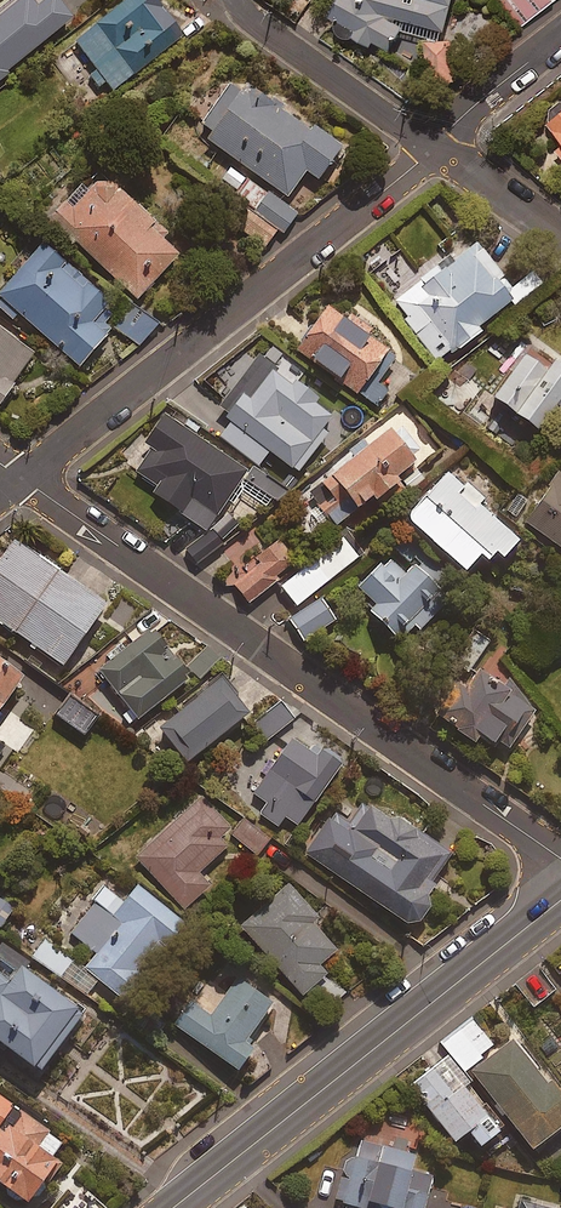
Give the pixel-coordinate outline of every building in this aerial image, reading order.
[(50,0),(9,0),(0,7),(0,82),(71,26),(50,0)] [(147,0),(122,0),(70,39),(104,85),(172,33),(147,0)] [(457,0),(343,0),(331,21),(338,25),(335,31),(372,53),(375,48),(390,57),(405,33),(439,44),(442,34),(445,35),(457,0)] [(523,29),(555,6),(551,0),(506,0),(523,29)] [(455,45),(429,46),(430,85),(455,85),(455,45)] [(198,139),(287,203),(305,179),(318,188),(342,155),(311,133),(308,137),(249,94),(243,103),(231,94),(198,139)] [(558,95),(552,98),(549,104),(550,113),(545,118),(560,137),(560,95),(558,95)] [(167,241),(96,177),(83,192),(78,188),(47,223),(139,305),(179,260),(163,246),(167,241)] [(267,198),(255,215),(284,236),(296,219),(267,198)] [(277,236),(253,218),(242,233),(266,251),(277,236)] [(390,300),(429,350),(440,342),(446,350),(477,326),(474,322),(513,291),(471,236),(390,300)] [(0,301),(0,313),(11,323),(15,318),(80,374),(114,336),(103,327),(114,314),(43,252),(0,301)] [(320,297),(286,344),(354,393),(357,389),(376,402),(386,387),(375,379),(395,351),(320,297)] [(159,327),(133,306),(115,328),(140,349),(159,327)] [(32,361),(0,340),(0,415),(18,388),(15,386),(32,361)] [(555,402),(560,393),(560,358),(550,350),(544,358),(523,343),(488,391),(535,424),(553,400),(555,402)] [(317,424),(328,409),(310,396),(315,390),(292,373),(287,378),(250,350),(213,399),(229,411),(214,431),(255,462),(266,447),(295,469),(325,430),(317,424)] [(244,469),(157,409),(139,435),(151,443),(133,469),(153,484),(150,489),(204,527),(244,469)] [(335,524),(411,455),(405,449),(414,441),(395,420),(387,428),(380,421),(304,490),(335,524)] [(556,463),(519,515),(560,546),(560,466),(556,463)] [(282,486),(251,466),(238,487),(269,507),(282,486)] [(461,484),(443,468),(403,513),(474,577),(513,534),(474,500),(480,494),(464,480),(461,484)] [(507,510),(516,516),(528,500),(515,490),(499,511),(504,515),(507,510)] [(193,561),(219,540),(208,527),(182,547),(193,561)] [(9,536),(0,550),(0,621),(60,661),(102,599),(9,536)] [(357,554),(342,536),(280,583),(294,602),(357,554)] [(294,557),(276,537),(229,579),(250,603),(276,581),(272,576),(294,557)] [(403,569),(389,556),(382,564),(376,558),(354,583),(371,599),(365,606),(402,641),(453,586),(401,538),(393,546),(410,562),(403,569)] [(333,616),(318,596),(288,619),(303,639),(333,616)] [(148,624),(95,667),(129,709),(122,715),(129,723),(189,675),(148,624)] [(490,640),(474,628),(460,645),(475,658),(490,640)] [(16,668),(0,658),(0,694),(16,668)] [(532,706),(471,663),(435,713),(470,737),(476,728),(503,748),(532,706)] [(242,704),(213,673),(147,733),(160,749),(168,742),(183,758),(242,704)] [(95,714),(68,694),(54,712),(81,732),(95,714)] [(292,717),(277,700),(253,722),(268,738),(292,717)] [(312,751),(287,735),(251,790),(267,800),(259,813),(276,824),(283,815),(295,823),(338,758),(317,744),(312,751)] [(227,823),(198,793),(133,855),(180,905),(206,881),(194,869),(223,842),(215,834),(227,823)] [(421,888),(429,877),(426,875),(444,848),(389,810),(386,815),(361,798),(346,820),(335,813),(330,820),(325,817),(302,850),(401,917),(414,915),(421,909),(424,900),(421,888)] [(268,837),(241,815),(228,831),(255,853),(268,837)] [(119,898),(101,884),(65,928),(93,951),(82,965),(119,995),(180,919),(133,881),(119,898)] [(332,948),(285,884),(240,917),(295,991),(321,972),(314,961),(332,948)] [(0,896),(0,921),(11,904),(0,896)] [(95,978),(42,939),(30,955),(84,994),(95,978)] [(75,1006),(22,966),(25,962),(0,944),(0,1040),(31,1064),(75,1006)] [(270,1001),(236,974),(208,1010),(193,998),(174,1022),(231,1067),(249,1045),(240,1038),(270,1001)] [(438,1039),(462,1070),(481,1055),(478,1052),(490,1042),(468,1015),(438,1039)] [(510,1036),(468,1070),(528,1144),(560,1117),(560,1099),(510,1036)] [(495,1125),(441,1056),(407,1083),(449,1137),(462,1126),(474,1141),(495,1125)] [(24,1199),(54,1158),(48,1154),(59,1138),(0,1095),(0,1182),(24,1199)] [(428,1173),(403,1166),(407,1150),(358,1136),(340,1199),(344,1200),(342,1206),(350,1207),(359,1207),(360,1205),(372,1207),(419,1207),(428,1173)] [(74,1177),(47,1205),(50,1207),(97,1207),(101,1203),(74,1177)] [(519,1195),(516,1207),(560,1207),(560,1206),(519,1195)]
